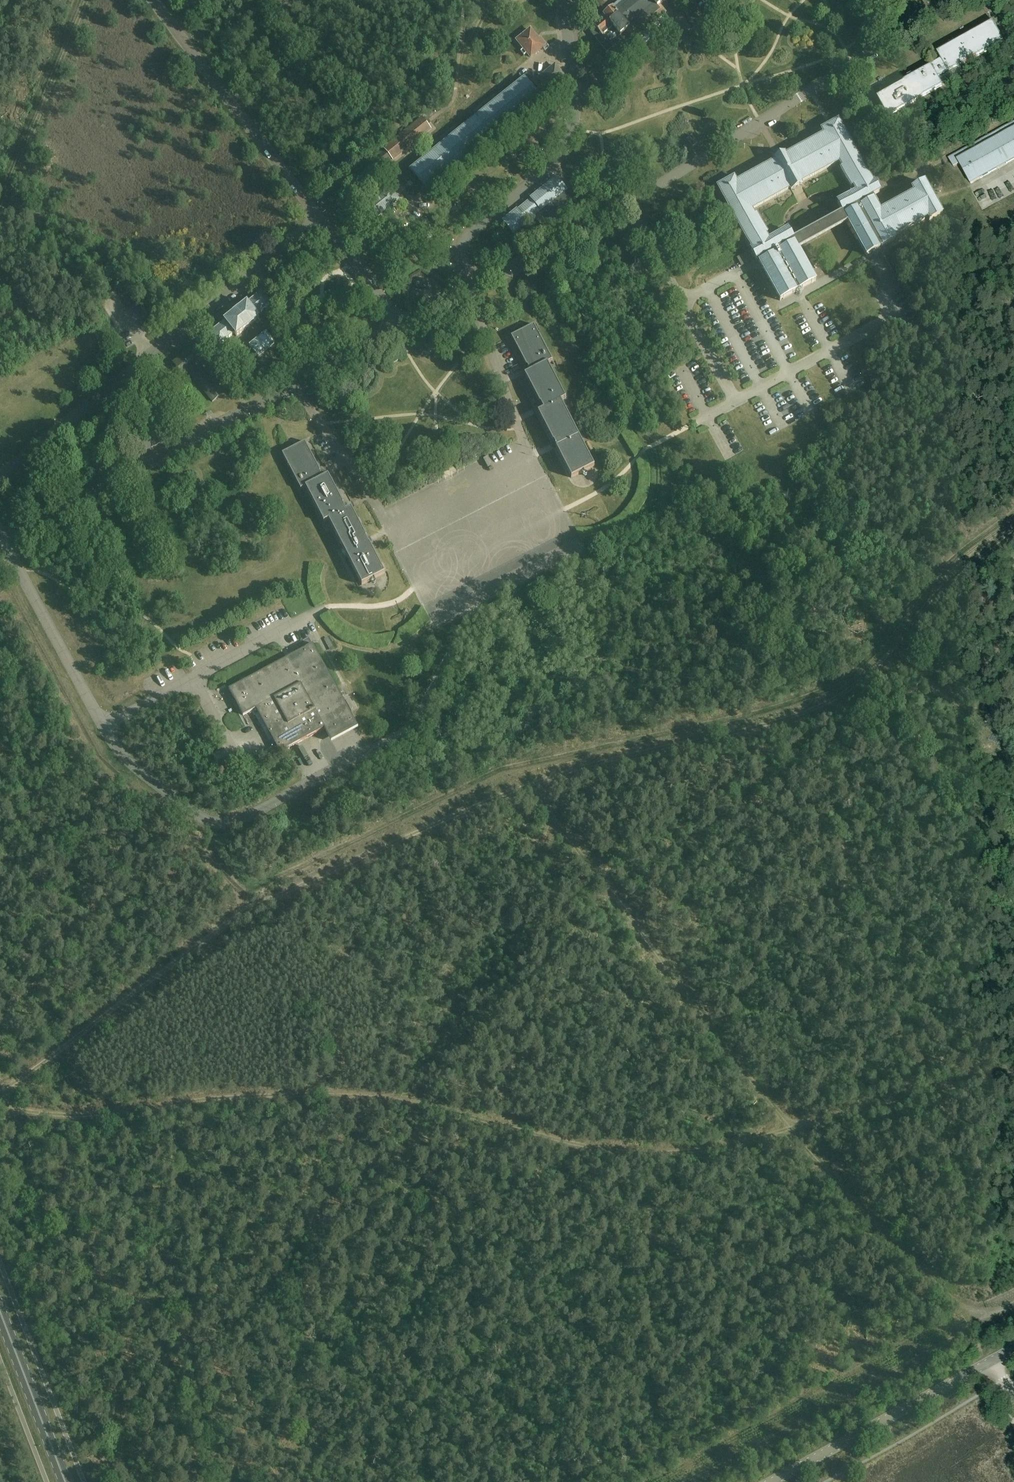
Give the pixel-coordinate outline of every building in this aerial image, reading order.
[(590,31),(607,51),(620,40),(624,46),(634,38),(640,46),(671,21),(665,13),(666,13),(659,5),(665,0),(620,0),(611,7),(612,9),(593,24),(595,27),(590,31)] [(993,22),(938,53),(937,53),(942,61),(932,67),(932,66),(876,97),(887,117),(943,86),(938,78),(948,73),(1004,42),(993,22)] [(531,57),(546,45),(540,38),(538,39),(530,29),(517,40),(522,46),(522,47),(525,51),(525,50),(531,57)] [(564,76),(555,65),(539,78),(548,89),(564,76)] [(611,82),(620,75),(613,68),(605,75),(611,82)] [(538,97),(524,79),(499,100),(497,98),(496,99),(493,96),(474,112),(476,115),(474,116),(476,118),(460,131),(458,129),(457,131),(454,127),(435,143),(437,146),(435,147),(437,150),(412,170),(426,187),(538,97)] [(381,153),(380,156),(384,161),(387,161),(392,157),(393,159),(431,129),(421,117),(384,148),(385,150),(381,153)] [(746,237),(751,246),(752,249),(751,250),(756,260),(761,257),(783,299),(784,298),(792,293),(793,294),(793,293),(796,292),(797,291),(799,290),(800,289),(802,288),(803,288),(803,287),(811,283),(812,283),(812,282),(815,281),(816,281),(815,280),(812,275),(812,274),(809,268),(808,267),(805,262),(805,261),(802,256),(801,255),(798,249),(798,248),(795,243),(794,242),(787,230),(768,240),(765,234),(767,233),(764,227),(763,226),(760,221),(760,220),(757,215),(757,214),(756,214),(754,215),(751,209),(790,188),(791,190),(801,184),(802,184),(801,182),(839,161),(842,166),(840,168),(841,168),(844,174),(844,175),(845,175),(848,180),(847,180),(848,181),(851,186),(851,187),(853,186),(856,192),(837,202),(844,215),(844,216),(845,216),(848,221),(847,221),(848,222),(851,227),(851,228),(852,228),(855,234),(854,234),(855,235),(858,240),(858,241),(859,241),(861,246),(862,247),(865,253),(866,256),(867,255),(872,252),(873,252),(878,249),(879,248),(882,246),(882,247),(895,239),(894,236),(928,218),(929,220),(929,221),(930,220),(935,218),(936,217),(941,214),(942,214),(942,213),(941,213),(925,183),(924,182),(919,185),(918,186),(913,188),(912,189),(912,190),(914,193),(880,212),(872,196),(879,192),(874,182),(873,183),(866,171),(866,170),(859,158),(859,157),(852,146),(853,146),(852,145),(845,133),(846,133),(845,132),(842,127),(842,126),(841,126),(839,122),(823,131),(824,133),(819,136),(818,137),(812,140),(811,140),(806,143),(805,144),(800,147),(799,147),(793,150),(792,151),(786,154),(785,153),(784,154),(785,154),(787,158),(777,163),(775,159),(776,159),(775,158),(774,159),(775,160),(768,164),(767,164),(767,165),(762,168),(762,167),(761,168),(755,171),(754,171),(755,172),(749,174),(748,175),(743,178),(742,178),(737,181),(735,179),(719,188),(721,192),(721,193),(724,198),(725,199),(731,211),(732,212),(738,224),(739,225),(745,236),(745,237),(746,237)] [(949,158),(954,167),(959,164),(971,184),(1013,160),(1013,122),(949,158)] [(687,139),(693,146),(697,142),(691,135),(687,139)] [(570,195),(572,193),(568,188),(566,190),(556,178),(532,198),(532,199),(517,211),(517,210),(504,221),(513,233),(533,216),(548,235),(558,227),(557,227),(576,211),(577,211),(581,208),(570,195)] [(389,188),(364,208),(373,220),(384,211),(386,214),(391,210),(389,207),(398,200),(389,188)] [(257,315),(272,303),(263,291),(248,303),(247,302),(224,321),(225,322),(210,334),(219,345),(234,333),(237,336),(260,318),(257,315)] [(534,324),(511,336),(526,366),(527,366),(530,371),(524,374),(540,404),(543,409),(538,412),(571,478),(594,466),(561,401),(566,399),(551,370),(548,363),(553,360),(534,324)] [(266,333),(260,338),(250,346),(258,356),(274,343),(266,333)] [(155,428),(134,439),(141,452),(162,442),(155,428)] [(293,448),(282,453),(301,489),(306,487),(324,523),(329,520),(362,585),(372,580),(372,579),(374,578),(385,573),(369,543),(366,538),(367,537),(351,507),(346,510),(343,505),(344,504),(328,474),(323,477),(320,472),(320,471),(307,444),(305,441),(295,447),(293,448)] [(342,697),(336,687),(313,643),(229,689),(243,715),(256,709),(271,735),(273,734),(277,742),(275,743),(280,753),(325,729),(316,711),(323,706),(325,710),(321,712),(321,713),(325,710),(333,723),(328,726),(333,736),(356,724),(350,713),(348,710),(347,710),(345,706),(345,705),(341,697),(342,697)] [(274,747),(261,754),(265,761),(278,754),(274,747)]
